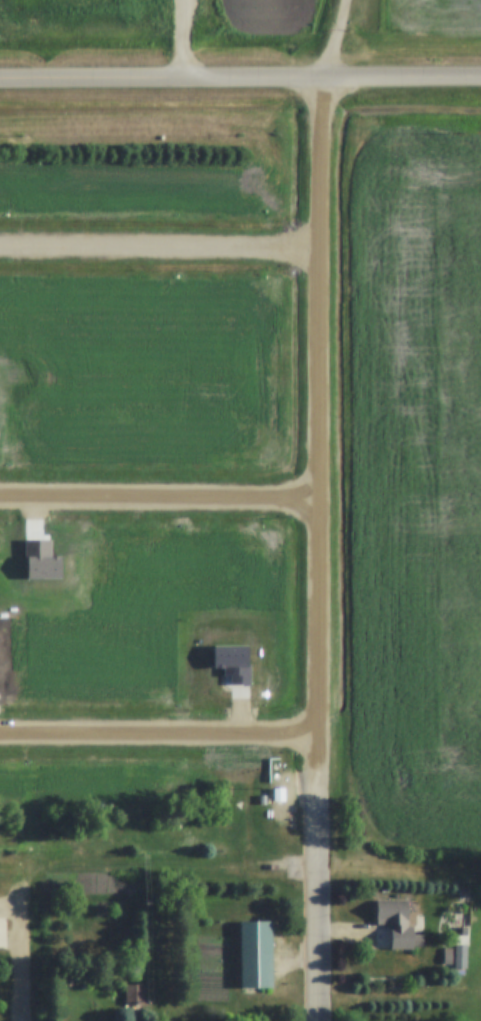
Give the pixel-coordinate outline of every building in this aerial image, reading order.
[(273,787),(284,787),(285,802),(273,802),(273,787)] [(413,946),(413,949),(391,949),(391,924),(376,924),(376,900),(407,900),(407,925),(413,925),(413,935),(423,935),(423,946),(413,946)] [(241,921),(271,921),(271,988),(241,988),(241,921)] [(443,955),(451,955),(451,964),(443,964),(443,955)] [(125,985),(145,985),(145,1004),(125,1005),(125,985)]
